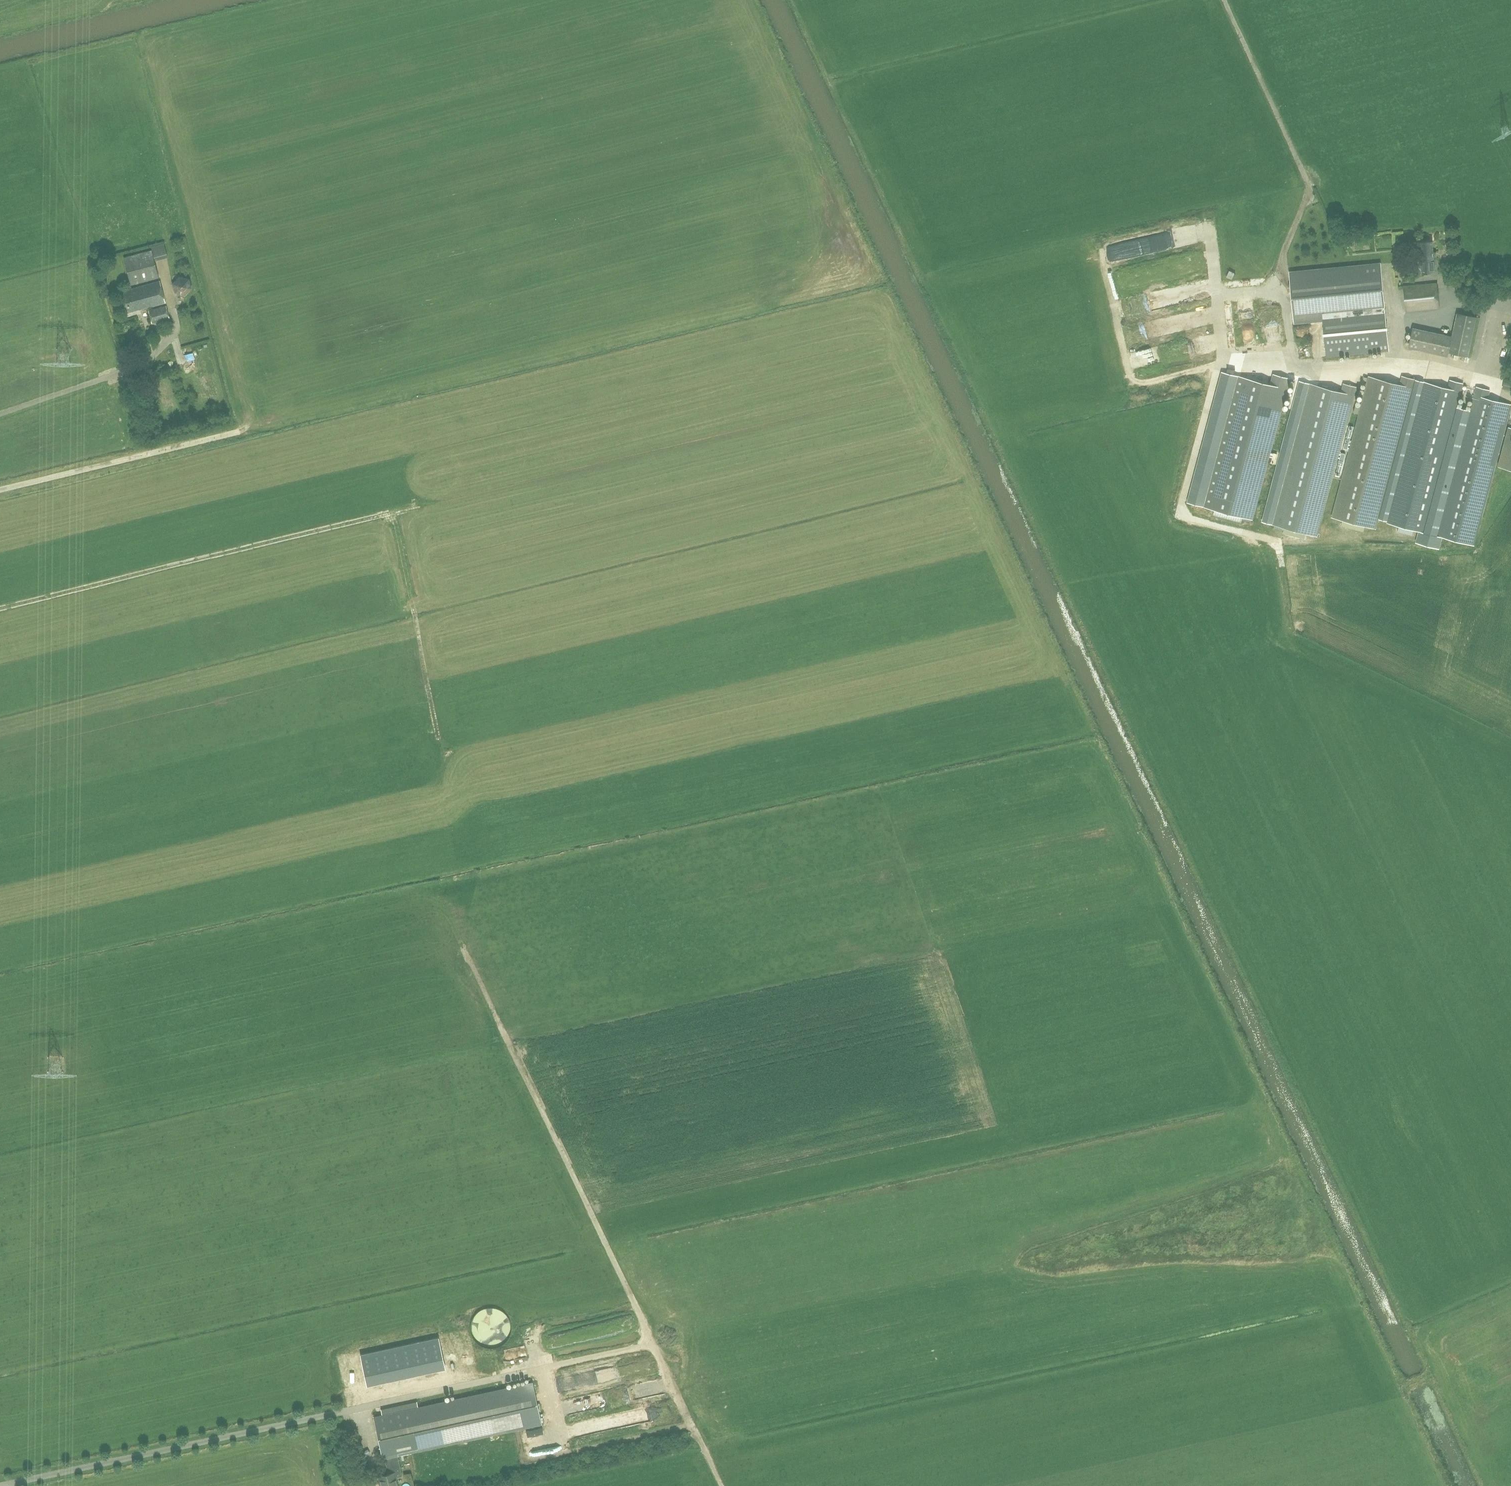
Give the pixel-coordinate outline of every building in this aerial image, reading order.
[(1133,253),(1130,240),(1117,243),(1119,256),(1133,253)] [(1432,241),(1419,242),(1421,273),(1437,272),(1436,254),(1433,254),(1432,241)] [(155,261),(168,258),(165,246),(153,248),(152,251),(125,258),(131,285),(159,278),(155,261)] [(1210,251),(1212,257),(1221,255),(1219,248),(1210,251)] [(1390,350),(1381,264),(1289,273),(1294,323),(1323,320),(1326,357),(1390,350)] [(183,290),(197,288),(196,273),(181,274),(183,290)] [(160,281),(120,292),(126,313),(166,302),(160,281)] [(1440,307),(1437,283),(1404,287),(1406,311),(1440,307)] [(167,306),(149,311),(152,323),(170,318),(167,306)] [(1457,313),(1452,336),(1413,328),(1409,347),(1448,356),(1449,352),(1468,356),(1477,317),(1457,313)] [(1178,354),(1212,350),(1211,347),(1221,345),(1220,332),(1176,337),(1178,354)] [(1169,348),(1142,347),(1142,358),(1168,359),(1169,348)] [(1500,358),(1498,370),(1508,373),(1510,361),(1500,358)] [(201,371),(208,368),(206,361),(198,364),(201,371)] [(1252,518),(1289,378),(1274,374),(1271,384),(1239,376),(1205,506),(1252,518)] [(1376,529),(1377,525),(1414,389),(1419,390),(1421,380),(1404,376),(1401,384),(1370,376),(1333,517),(1342,520),(1341,526),(1364,532),(1366,526),(1376,529)] [(1448,388),(1425,381),(1387,522),(1399,525),(1398,532),(1413,536),(1415,529),(1424,531),(1463,383),(1450,379),(1448,388)] [(1510,390),(1510,381),(1504,379),(1502,388),(1510,390)] [(1317,536),(1318,532),(1357,386),(1344,383),(1342,391),(1311,383),(1274,520),(1273,524),(1285,527),(1283,533),(1305,539),(1306,533),(1317,536)] [(1438,535),(1474,545),(1510,404),(1487,398),(1489,390),(1477,387),(1438,535)] [(1510,469),(1510,427),(1508,426),(1498,466),(1510,469)] [(482,1338),(514,1334),(513,1321),(515,1321),(515,1316),(501,1318),(501,1321),(487,1323),(487,1322),(480,1323),(482,1338)] [(532,1333),(536,1345),(540,1343),(536,1332),(532,1333)] [(360,1354),(367,1383),(445,1366),(439,1337),(360,1354)] [(380,1476),(382,1485),(398,1485),(396,1477),(403,1476),(398,1455),(542,1424),(533,1383),(374,1418),(383,1459),(385,1458),(388,1474),(380,1476)] [(595,1392),(596,1399),(589,1400),(590,1404),(631,1397),(630,1386),(595,1392)]
